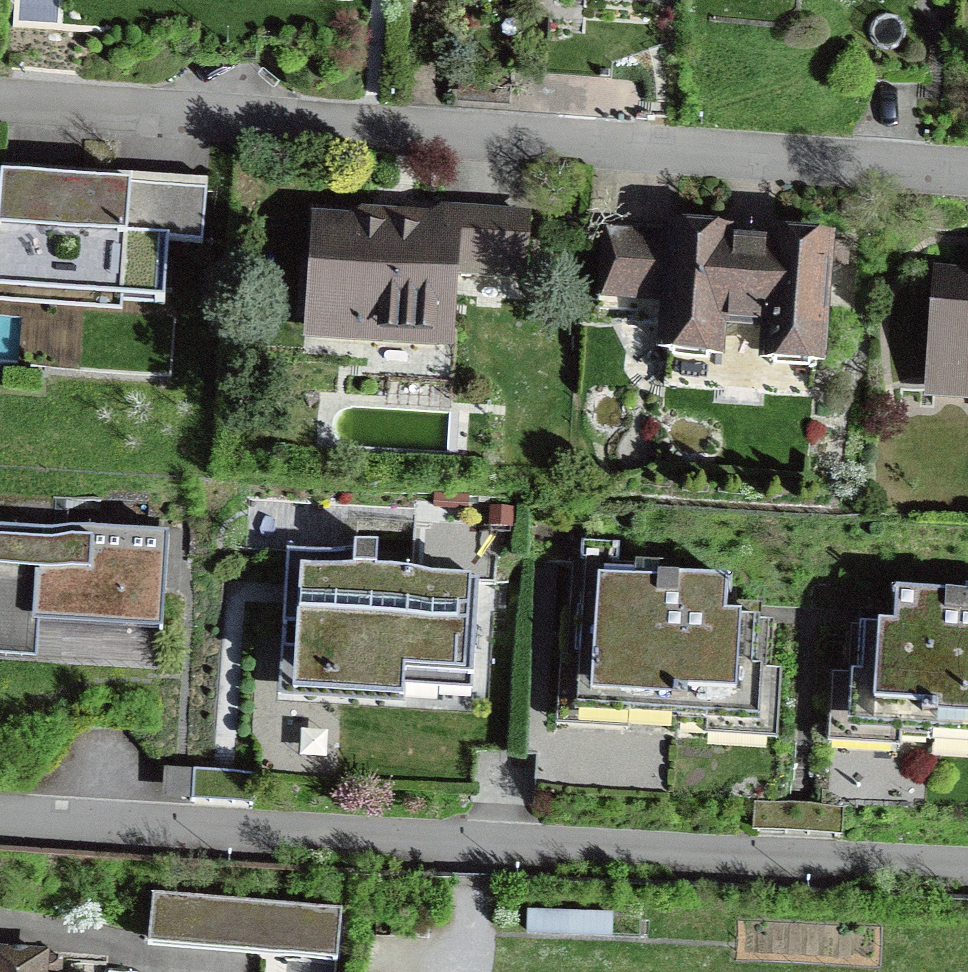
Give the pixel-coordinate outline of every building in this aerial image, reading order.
[(1,176),(0,191),(0,292),(133,301),(164,304),(168,254),(202,257),(207,191),(1,176)] [(315,316),(362,319),(361,332),(413,336),(444,338),(449,274),(522,279),(527,218),(442,212),(441,233),(416,231),(411,221),(402,218),(393,223),(390,236),(371,235),(372,228),(322,224),(315,316)] [(667,350),(715,353),(717,318),(766,322),(763,357),(816,361),(824,263),(825,244),(825,241),(772,237),(771,247),(723,243),(723,233),(676,230),(675,240),(605,235),(600,308),(669,315),(667,350)] [(845,245),(825,244),(824,263),(844,264),(845,245)] [(967,394),(967,279),(943,277),(941,309),(935,392),(967,394)] [(132,314),(133,301),(0,292),(0,304),(132,314)] [(900,389),(935,392),(941,309),(906,306),(900,389)] [(444,338),(413,336),(409,381),(452,384),(456,333),(444,332),(444,338)] [(163,617),(168,537),(0,527),(0,607),(163,617)] [(410,577),(479,584),(495,585),(498,539),(413,534),(410,577)] [(586,703),(750,713),(755,644),(769,645),(770,621),(756,620),(726,618),(727,602),(728,583),(659,579),(660,567),(614,564),(616,544),(586,543),(584,565),(578,663),(588,663),(586,703)] [(295,674),(370,679),(371,655),(401,657),(400,674),(473,679),(479,584),(410,577),(376,574),(378,550),(355,548),(354,555),(287,551),(285,585),(300,586),(297,629),(296,649),(295,674)] [(767,669),(769,645),(755,644),(750,713),(586,703),(588,663),(578,663),(584,565),(572,565),(567,657),(560,657),(555,726),(628,731),(629,718),(706,723),(705,736),(777,740),(782,670),(767,669)] [(282,628),(297,629),(300,586),(285,585),(282,628)] [(858,720),(967,727),(967,587),(966,587),(965,598),(896,594),(894,629),(859,627),(850,627),(848,650),(862,651),(858,720)] [(757,604),(727,602),(726,618),(756,620),(757,604)] [(160,669),(163,617),(0,607),(0,659),(160,669)] [(894,629),(895,613),(860,611),(859,627),(894,629)] [(858,720),(862,651),(848,650),(850,627),(846,626),(843,674),(832,673),(827,744),(900,748),(901,740),(967,744),(967,727),(858,720)] [(370,679),(295,674),(296,649),(281,648),(278,697),(404,705),(406,687),(472,691),(473,679),(400,674),(401,657),(371,655),(370,679)] [(162,799),(190,801),(191,773),(164,771),(162,799)] [(154,874),(152,894),(342,910),(343,890),(154,874)] [(342,910),(152,894),(148,947),(337,963),(342,910)] [(43,957),(0,953),(0,971),(42,971),(43,957)] [(42,971),(61,971),(62,958),(43,957),(42,971)]
